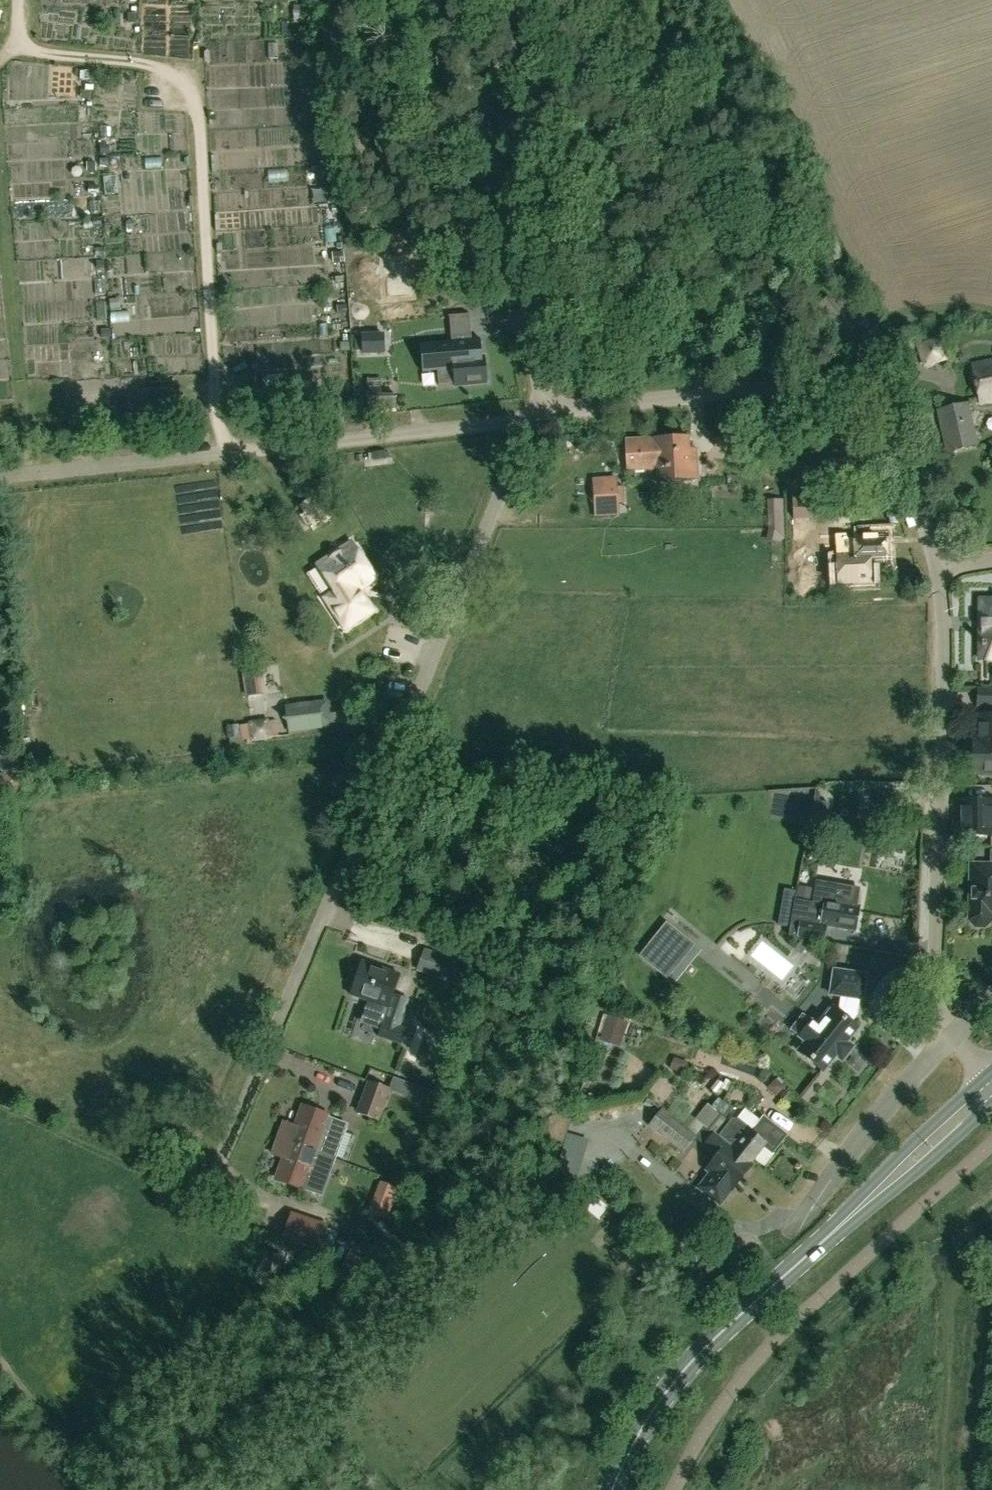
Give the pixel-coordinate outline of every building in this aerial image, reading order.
[(124,176),(149,177),(149,165),(124,165),(124,176)] [(301,238),(319,237),(318,218),(300,218),(301,238)] [(384,280),(386,310),(424,308),(423,278),(417,278),(416,263),(390,265),(391,279),(384,280)] [(362,354),(385,354),(384,332),(361,334),(362,354)] [(923,368),(947,360),(939,338),(916,346),(923,368)] [(454,386),(487,383),(485,356),(452,359),(453,369),(436,370),(437,385),(454,383),(454,386)] [(991,400),(991,361),(973,364),(982,402),(991,400)] [(396,408),(396,395),(381,395),(381,387),(367,387),(367,408),(396,408)] [(947,453),(978,446),(968,403),(937,410),(947,453)] [(657,439),(659,469),(661,468),(662,481),(695,479),(694,465),(689,466),(687,437),(657,439)] [(628,470),(659,469),(657,439),(626,441),(628,470)] [(616,515),(615,505),(618,504),(618,503),(624,503),(623,487),(617,487),(593,489),(594,506),(596,505),(597,516),(616,515)] [(315,525),(325,518),(313,499),(302,506),(315,525)] [(771,540),(786,540),(786,528),(771,528),(771,540)] [(871,536),(871,533),(854,534),(854,537),(837,537),(838,554),(855,553),(855,564),(888,562),(886,535),(871,536)] [(354,547),(352,544),(348,546),(346,545),(338,550),(338,553),(318,566),(336,593),(326,599),(345,627),(372,610),(359,590),(375,579),(360,558),(361,555),(356,548),(354,547)] [(980,660),(991,660),(991,661),(991,660),(991,600),(981,600),(980,660)] [(268,700),(268,675),(255,675),(255,700),(268,700)] [(979,690),(978,706),(991,707),(991,690),(979,690)] [(289,732),(332,726),(328,699),(286,705),(289,732)] [(977,716),(976,741),(974,741),(972,774),(991,775),(991,716),(977,716)] [(819,801),(814,800),(806,846),(821,849),(829,802),(819,801)] [(954,800),(954,836),(969,836),(969,840),(978,840),(978,836),(991,836),(991,800),(954,800)] [(991,851),(991,865),(971,864),(969,919),(970,921),(971,924),(974,926),(976,928),(979,928),(981,929),(983,928),(986,927),(988,925),(990,923),(991,919),(991,914),(991,851)] [(813,910),(794,907),(789,935),(798,937),(823,941),(826,925),(856,930),(860,907),(828,901),(831,884),(817,882),(813,910)] [(795,891),(784,889),(778,926),(789,927),(795,891)] [(669,932),(668,933),(662,928),(651,941),(657,946),(649,956),(662,966),(681,942),(669,932)] [(766,942),(755,960),(791,983),(802,965),(766,942)] [(848,956),(850,947),(838,945),(836,954),(848,956)] [(463,983),(469,964),(423,950),(417,969),(463,983)] [(401,1045),(406,1028),(400,1026),(409,999),(392,994),(399,974),(363,960),(350,995),(383,1007),(379,1021),(382,1022),(377,1037),(401,1045)] [(799,1052),(823,1071),(836,1056),(842,1061),(853,1047),(847,1042),(858,1028),(852,1023),(858,1016),(860,999),(862,999),(866,975),(834,970),(831,994),(840,996),(839,1007),(836,1010),(833,1008),(818,1027),(812,1022),(800,1038),(806,1043),(799,1052)] [(607,1011),(600,1035),(623,1042),(631,1018),(607,1011)] [(386,1093),(388,1086),(370,1080),(359,1110),(369,1113),(378,1116),(386,1093)] [(746,1102),(738,1111),(753,1122),(760,1113),(746,1102)] [(704,1127),(714,1134),(726,1119),(705,1103),(698,1112),(702,1116),(690,1131),(696,1136),(704,1127)] [(279,1139),(315,1152),(328,1115),(303,1106),(299,1116),(296,1126),(285,1122),(279,1139)] [(661,1110),(648,1126),(683,1153),(695,1137),(696,1137),(696,1136),(690,1131),(661,1110)] [(785,1110),(780,1118),(799,1130),(804,1122),(785,1110)] [(342,1158),(354,1123),(335,1117),(323,1152),(342,1158)] [(732,1148),(750,1162),(763,1146),(771,1152),(784,1135),(763,1118),(752,1132),(736,1121),(732,1121),(720,1137),(733,1147),(732,1148)] [(732,1148),(714,1134),(704,1127),(696,1136),(696,1137),(706,1145),(705,1146),(717,1156),(711,1163),(705,1170),(708,1173),(697,1187),(719,1205),(731,1190),(751,1164),(750,1163),(750,1162),(732,1148)] [(302,1188),(315,1152),(279,1139),(273,1155),(284,1158),(281,1168),(277,1179),(302,1188)] [(369,1191),(380,1219),(404,1209),(393,1182),(369,1191)] [(292,1212),(283,1238),(318,1250),(327,1224),(292,1212)]
